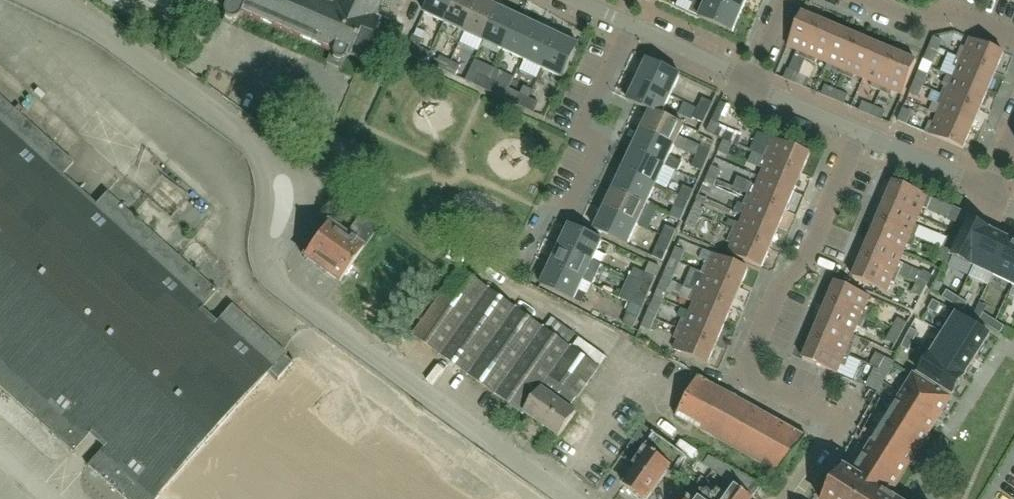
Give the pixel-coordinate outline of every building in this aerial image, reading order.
[(224,8),(223,13),(223,16),(225,19),(228,22),(231,23),(235,22),(237,20),(240,16),(241,13),(271,25),(332,51),(329,59),(343,65),(346,57),(349,58),(351,54),(363,59),(378,20),(371,17),(378,0),(204,0),(224,8)] [(456,0),(431,0),(425,13),(445,23),(456,0)] [(480,0),(456,0),(445,23),(464,32),(480,0)] [(500,8),(482,0),(480,0),(464,32),(484,41),(500,8)] [(742,11),(715,0),(695,0),(694,3),(690,12),(700,16),(699,17),(733,32),(736,25),(742,11)] [(747,0),(715,0),(742,11),(747,0)] [(504,51),(519,17),(500,8),(484,41),(504,51)] [(799,74),(806,59),(823,20),(804,11),(789,46),(798,50),(796,55),(793,54),(787,69),(788,69),(785,78),(796,83),(799,74)] [(523,60),(539,27),(519,17),(504,51),(523,60)] [(827,62),(842,28),(823,20),(806,59),(816,63),(818,58),(827,62)] [(543,69),(559,36),(539,27),(523,60),(543,69)] [(844,75),(861,36),(842,28),(827,62),(836,66),(834,71),(844,75)] [(563,79),(579,45),(578,44),(577,45),(559,36),(543,69),(563,79)] [(865,78),(880,45),(861,36),(844,75),(854,79),(856,75),(865,78)] [(940,48),(943,41),(934,37),(931,44),(940,48)] [(996,72),(1003,53),(970,39),(966,49),(962,47),(958,56),(996,72)] [(431,53),(421,48),(411,43),(406,53),(426,63),(431,53)] [(932,67),(940,48),(931,44),(923,63),(932,67)] [(882,91),(898,53),(880,45),(865,78),(873,82),(871,87),(882,91)] [(882,91),(891,95),(893,91),(903,95),(918,61),(898,53),(882,91)] [(988,91),(996,72),(958,56),(953,66),(958,68),(954,76),(988,91)] [(445,72),(450,62),(440,57),(436,67),(445,72)] [(672,96),(681,75),(647,59),(638,80),(672,96)] [(455,77),(460,67),(450,62),(445,72),(455,77)] [(924,85),(928,74),(932,67),(923,63),(920,70),(915,82),(924,85)] [(807,88),(811,79),(799,74),(796,83),(807,88)] [(485,90),(490,80),(479,75),(475,85),(485,90)] [(980,110),(988,91),(954,76),(950,86),(946,84),(942,93),(980,110)] [(495,95),(500,85),(490,80),(485,90),(495,95)] [(636,105),(651,112),(651,111),(662,117),(662,116),(672,96),(638,80),(628,101),(636,105)] [(919,97),(924,85),(915,82),(910,94),(919,97)] [(833,99),(837,90),(826,85),(822,94),(833,99)] [(525,87),(521,95),(529,99),(533,90),(525,87)] [(845,104),(849,95),(837,90),(833,99),(845,104)] [(972,128),(980,110),(942,93),(937,104),(942,106),(938,114),(972,128)] [(524,109),(529,99),(521,95),(519,94),(514,104),(524,109)] [(56,439),(73,453),(90,434),(104,447),(87,465),(125,498),(170,498),(291,362),(285,356),(287,354),(231,305),(215,323),(201,310),(217,292),(106,192),(95,205),(62,175),(73,163),(56,148),(0,98),(0,388),(56,439)] [(534,113),(539,103),(529,99),(524,109),(534,113)] [(708,113),(713,103),(703,99),(698,109),(708,113)] [(721,101),(714,118),(723,121),(730,105),(721,101)] [(871,115),(875,107),(863,101),(859,110),(871,115)] [(882,120),(886,111),(875,107),(871,115),(882,120)] [(907,123),(912,112),(904,108),(899,119),(907,123)] [(704,123),(708,113),(698,109),(694,118),(704,123)] [(675,146),(684,126),(662,116),(662,117),(651,111),(651,112),(642,130),(675,146)] [(964,147),(972,128),(938,114),(934,123),(930,121),(926,131),(964,147)] [(739,132),(721,125),(712,121),(707,133),(716,136),(717,134),(734,142),(739,132)] [(675,147),(675,146),(642,130),(632,150),(666,166),(675,170),(675,169),(678,171),(682,163),(670,157),(675,147)] [(727,155),(732,144),(724,140),(719,152),(727,155)] [(764,157),(802,173),(810,154),(776,140),(772,149),(768,147),(764,157)] [(707,161),(711,151),(701,147),(697,157),(707,161)] [(632,150),(623,170),(656,186),(666,166),(632,150)] [(702,172),(707,161),(697,157),(692,167),(702,172)] [(794,192),(802,174),(802,173),(764,157),(759,167),(763,169),(760,178),(794,192)] [(716,181),(721,170),(713,166),(707,178),(716,181)] [(614,190),(613,190),(647,205),(656,186),(623,170),(614,190)] [(710,193),(716,181),(707,178),(702,189),(710,193)] [(786,211),(794,192),(760,178),(756,187),(751,185),(747,195),(786,211)] [(927,210),(932,199),(894,182),(886,201),(920,216),(923,208),(927,210)] [(689,201),(694,191),(684,187),(679,197),(689,201)] [(604,209),(604,210),(638,225),(647,205),(613,190),(604,209)] [(778,230),(786,211),(747,195),(743,205),(739,203),(735,212),(744,215),(778,230)] [(685,211),(689,201),(679,197),(675,207),(685,211)] [(915,226),(920,216),(886,201),(877,220),(916,237),(920,228),(915,226)] [(699,219),(704,207),(696,203),(691,215),(699,219)] [(957,223),(962,212),(953,208),(949,219),(957,223)] [(628,246),(638,225),(604,210),(595,230),(628,246)] [(339,282),(379,227),(361,214),(346,236),(328,223),(304,256),(339,282)] [(694,230),(699,219),(691,215),(686,226),(694,230)] [(770,249),(778,230),(744,215),(740,224),(735,222),(731,232),(770,249)] [(911,248),(916,237),(877,220),(869,239),(903,254),(907,246),(911,248)] [(974,266),(991,230),(970,220),(953,256),(974,266)] [(594,261),(601,265),(609,246),(602,243),(603,241),(569,225),(560,245),(594,261)] [(672,241),(676,231),(666,226),(662,236),(672,241)] [(993,275),(1010,240),(991,230),(974,266),(993,275)] [(761,268),(770,249),(731,232),(727,242),(732,244),(728,254),(761,268)] [(663,261),(672,241),(662,236),(653,257),(663,261)] [(951,253),(957,241),(949,237),(943,249),(951,253)] [(899,263),(903,254),(869,239),(861,258),(900,275),(904,265),(899,263)] [(1013,282),(1013,242),(1010,240),(993,275),(1013,284),(1013,282)] [(592,284),(601,265),(594,261),(560,245),(550,265),(584,281),(591,284),(592,284)] [(680,263),(685,251),(676,248),(671,259),(680,263)] [(945,264),(951,253),(943,249),(937,260),(945,264)] [(740,289),(749,269),(703,250),(699,260),(706,263),(702,272),(740,289)] [(895,285),(900,275),(861,258),(853,278),(887,292),(891,283),(895,285)] [(660,267),(651,263),(641,284),(651,288),(660,267)] [(584,281),(550,265),(541,285),(582,305),(586,296),(579,293),(584,281)] [(672,281),(676,271),(668,267),(663,278),(672,281)] [(607,357),(579,337),(572,348),(460,269),(413,336),(524,415),(525,413),(559,437),(577,413),(570,408),(577,397),(578,398),(607,357)] [(732,308),(740,289),(702,272),(693,269),(685,287),(694,290),(694,291),(732,308)] [(927,286),(933,275),(925,270),(919,282),(927,286)] [(685,287),(672,281),(663,278),(658,290),(655,297),(663,301),(666,293),(689,302),(690,301),(694,303),(690,312),(724,327),(732,308),(694,291),(694,290),(685,287)] [(646,298),(651,288),(641,284),(632,280),(623,299),(632,304),(642,308),(646,298)] [(920,298),(927,286),(919,282),(912,293),(920,298)] [(869,297),(839,284),(835,283),(827,302),(865,319),(866,318),(870,308),(865,306),(869,297)] [(950,292),(946,300),(955,305),(959,298),(950,292)] [(660,308),(663,301),(655,297),(647,316),(655,319),(660,308)] [(964,311),(968,304),(959,298),(955,305),(964,311)] [(936,314),(941,304),(933,300),(928,310),(936,314)] [(585,301),(579,313),(591,320),(597,308),(585,301)] [(861,328),(865,319),(827,302),(819,321),(853,335),(857,326),(861,328)] [(642,327),(646,317),(639,315),(642,308),(632,304),(628,314),(623,324),(627,326),(623,333),(636,339),(642,327)] [(716,345),(724,327),(690,312),(686,321),(682,319),(678,329),(716,345)] [(944,334),(978,355),(991,335),(957,314),(944,334)] [(987,315),(982,323),(991,329),(996,321),(987,315)] [(650,331),(655,319),(647,316),(646,317),(642,327),(650,331)] [(901,334),(907,323),(899,319),(893,330),(901,334)] [(849,344),(853,335),(819,321),(811,340),(849,356),(854,346),(849,344)] [(1005,327),(996,321),(991,329),(1000,334),(1005,327)] [(911,328),(906,338),(914,342),(919,333),(911,328)] [(708,365),(716,345),(678,329),(674,339),(678,341),(674,350),(708,365)] [(895,345),(901,334),(893,330),(887,341),(895,345)] [(932,354),(966,375),(978,355),(944,334),(932,354)] [(909,351),(914,342),(906,338),(901,347),(909,351)] [(845,366),(849,356),(811,340),(803,359),(836,374),(840,364),(845,366)] [(886,376),(897,355),(888,351),(885,357),(877,353),(869,367),(877,371),(886,376)] [(920,374),(953,395),(966,375),(932,354),(920,374)] [(877,371),(869,367),(860,383),(868,387),(877,371)] [(800,449),(799,449),(807,438),(804,436),(742,402),(698,377),(676,418),(780,476),(787,466),(788,466),(790,464),(789,464),(798,451),(799,451),(800,449)] [(844,470),(826,498),(891,498),(888,497),(927,435),(949,399),(915,377),(907,390),(900,399),(853,475),(844,470)] [(686,458),(643,427),(633,441),(645,449),(633,465),(638,469),(632,477),(631,476),(630,478),(631,478),(625,486),(625,485),(624,487),(641,498),(649,498),(652,494),(653,494),(654,493),(653,493),(659,485),(660,485),(661,484),(660,484),(666,476),(667,476),(668,475),(667,474),(671,468),(675,471),(675,472),(676,472),(686,458)] [(726,495),(712,485),(701,498),(753,498),(760,486),(710,457),(704,465),(725,480),(723,483),(727,486),(725,489),(728,492),(726,495)]
